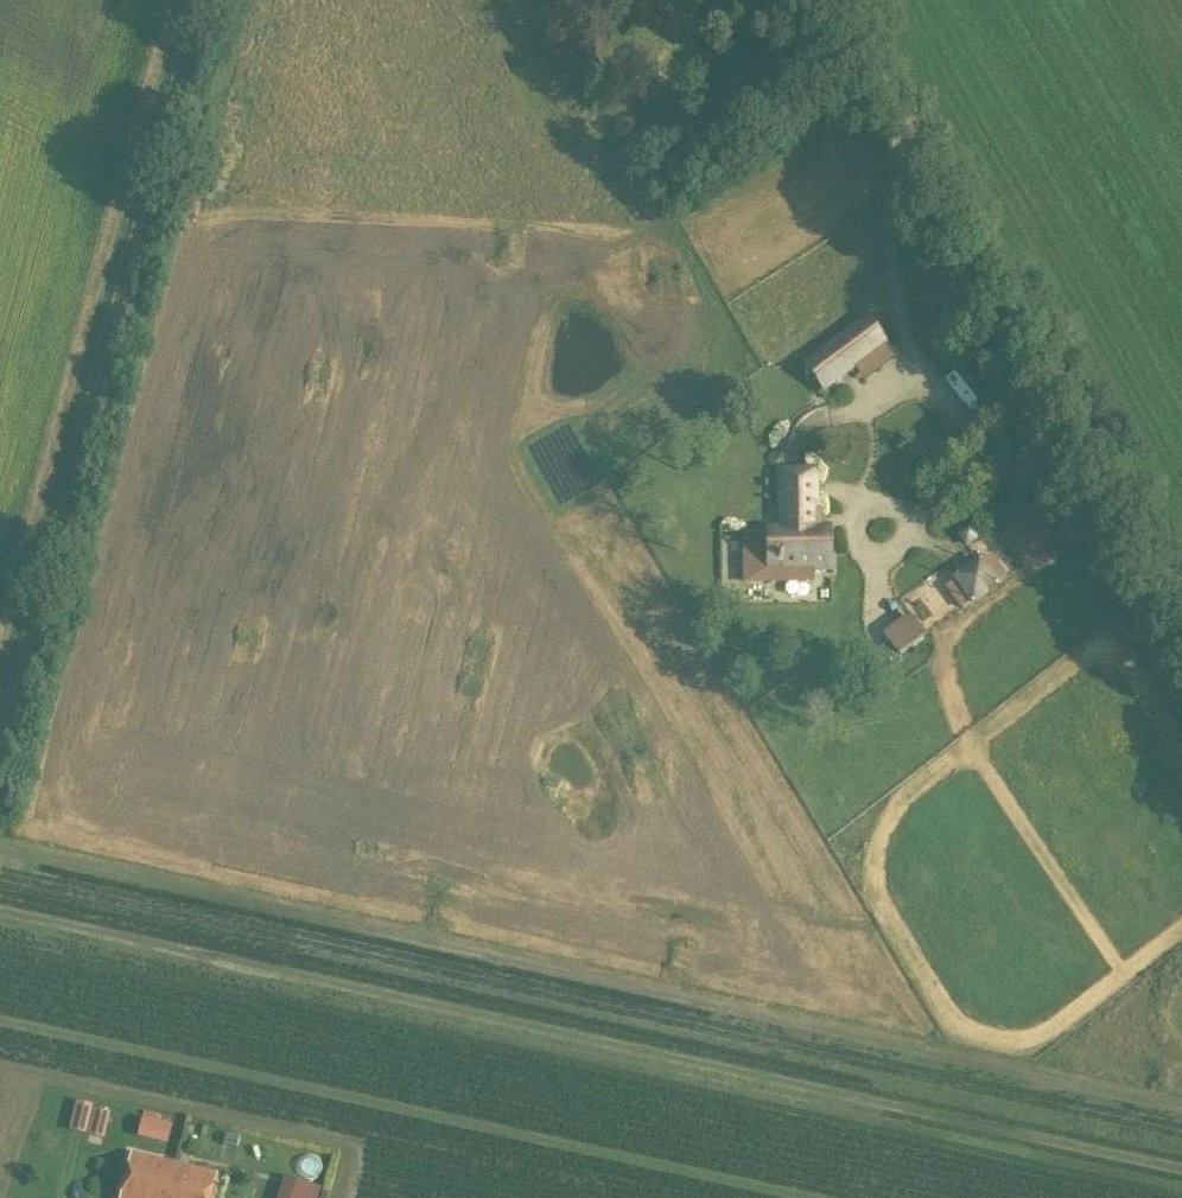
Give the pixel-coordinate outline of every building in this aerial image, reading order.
[(885,345),(865,319),(864,320),(802,367),(818,388),(822,393),(883,347),(885,345)] [(815,471),(777,472),(777,474),(778,524),(765,525),(767,580),(813,579),(813,571),(831,571),(830,531),(816,531),(815,471)] [(969,523),(955,533),(965,546),(979,537),(969,523)] [(980,556),(950,577),(971,607),(1001,586),(980,556)] [(889,628),(905,651),(928,635),(911,612),(889,628)] [(94,1109),(87,1134),(103,1138),(110,1112),(94,1109)] [(172,1125),(142,1118),(138,1137),(167,1144),(172,1125)] [(176,1163),(134,1153),(123,1197),(167,1197),(176,1163)] [(167,1197),(213,1197),(219,1173),(176,1163),(167,1197)] [(321,1186),(284,1175),(277,1197),(318,1197),(321,1186)]
